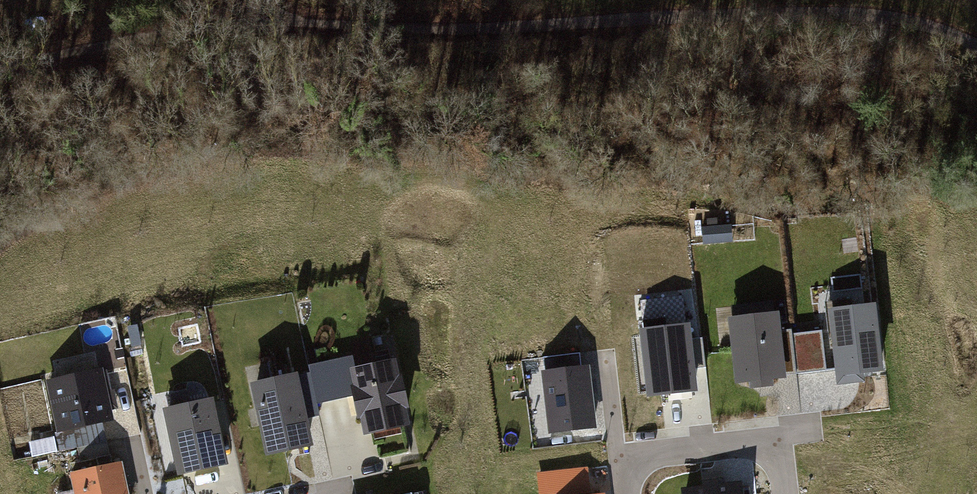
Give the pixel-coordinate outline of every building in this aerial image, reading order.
[(879,310),(827,316),(836,391),(869,387),(865,381),(887,379),(879,310)] [(779,316),(729,321),(736,386),(785,381),(779,316)] [(689,320),(636,326),(644,397),(697,391),(689,320)] [(829,369),(823,332),(793,336),(799,374),(829,369)] [(697,336),(700,380),(709,380),(706,336),(697,336)] [(355,396),(362,431),(411,421),(398,356),(349,366),(355,396)] [(320,403),(355,396),(349,366),(314,373),(320,403)] [(544,373),(550,437),(596,433),(590,369),(544,373)] [(49,382),(61,432),(111,420),(99,370),(49,382)] [(294,379),(253,387),(266,451),(306,443),(294,379)] [(167,408),(180,469),(221,460),(208,400),(167,408)] [(99,457),(101,467),(112,464),(106,441),(78,448),(82,461),(99,457)] [(75,473),(79,493),(128,493),(121,463),(112,464),(101,467),(75,473)] [(741,484),(684,490),(684,493),(742,493),(741,484)]
